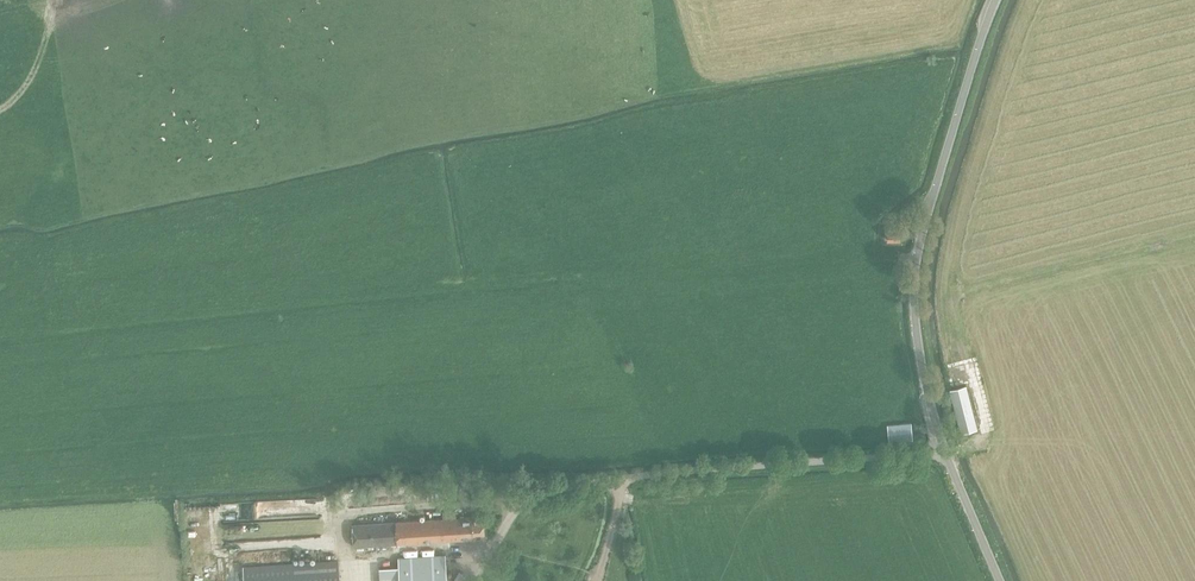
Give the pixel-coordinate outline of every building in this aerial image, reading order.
[(887,239),(900,239),(900,230),(887,230),(887,239)] [(966,432),(977,430),(966,386),(950,390),(963,442),(968,441),(966,432)] [(888,442),(912,440),(911,423),(887,425),(888,442)] [(396,521),(397,544),(463,539),(465,541),(467,541),(469,539),(485,538),(484,515),(464,517),(464,515),(460,515),(460,517),(455,517),(455,509),(442,510),(442,518),(396,521)] [(354,546),(397,544),(396,521),(352,524),(354,546)] [(379,567),(380,580),(448,580),(446,554),(398,558),(399,566),(379,567)] [(245,567),(246,580),(340,580),(339,561),(245,567)]
